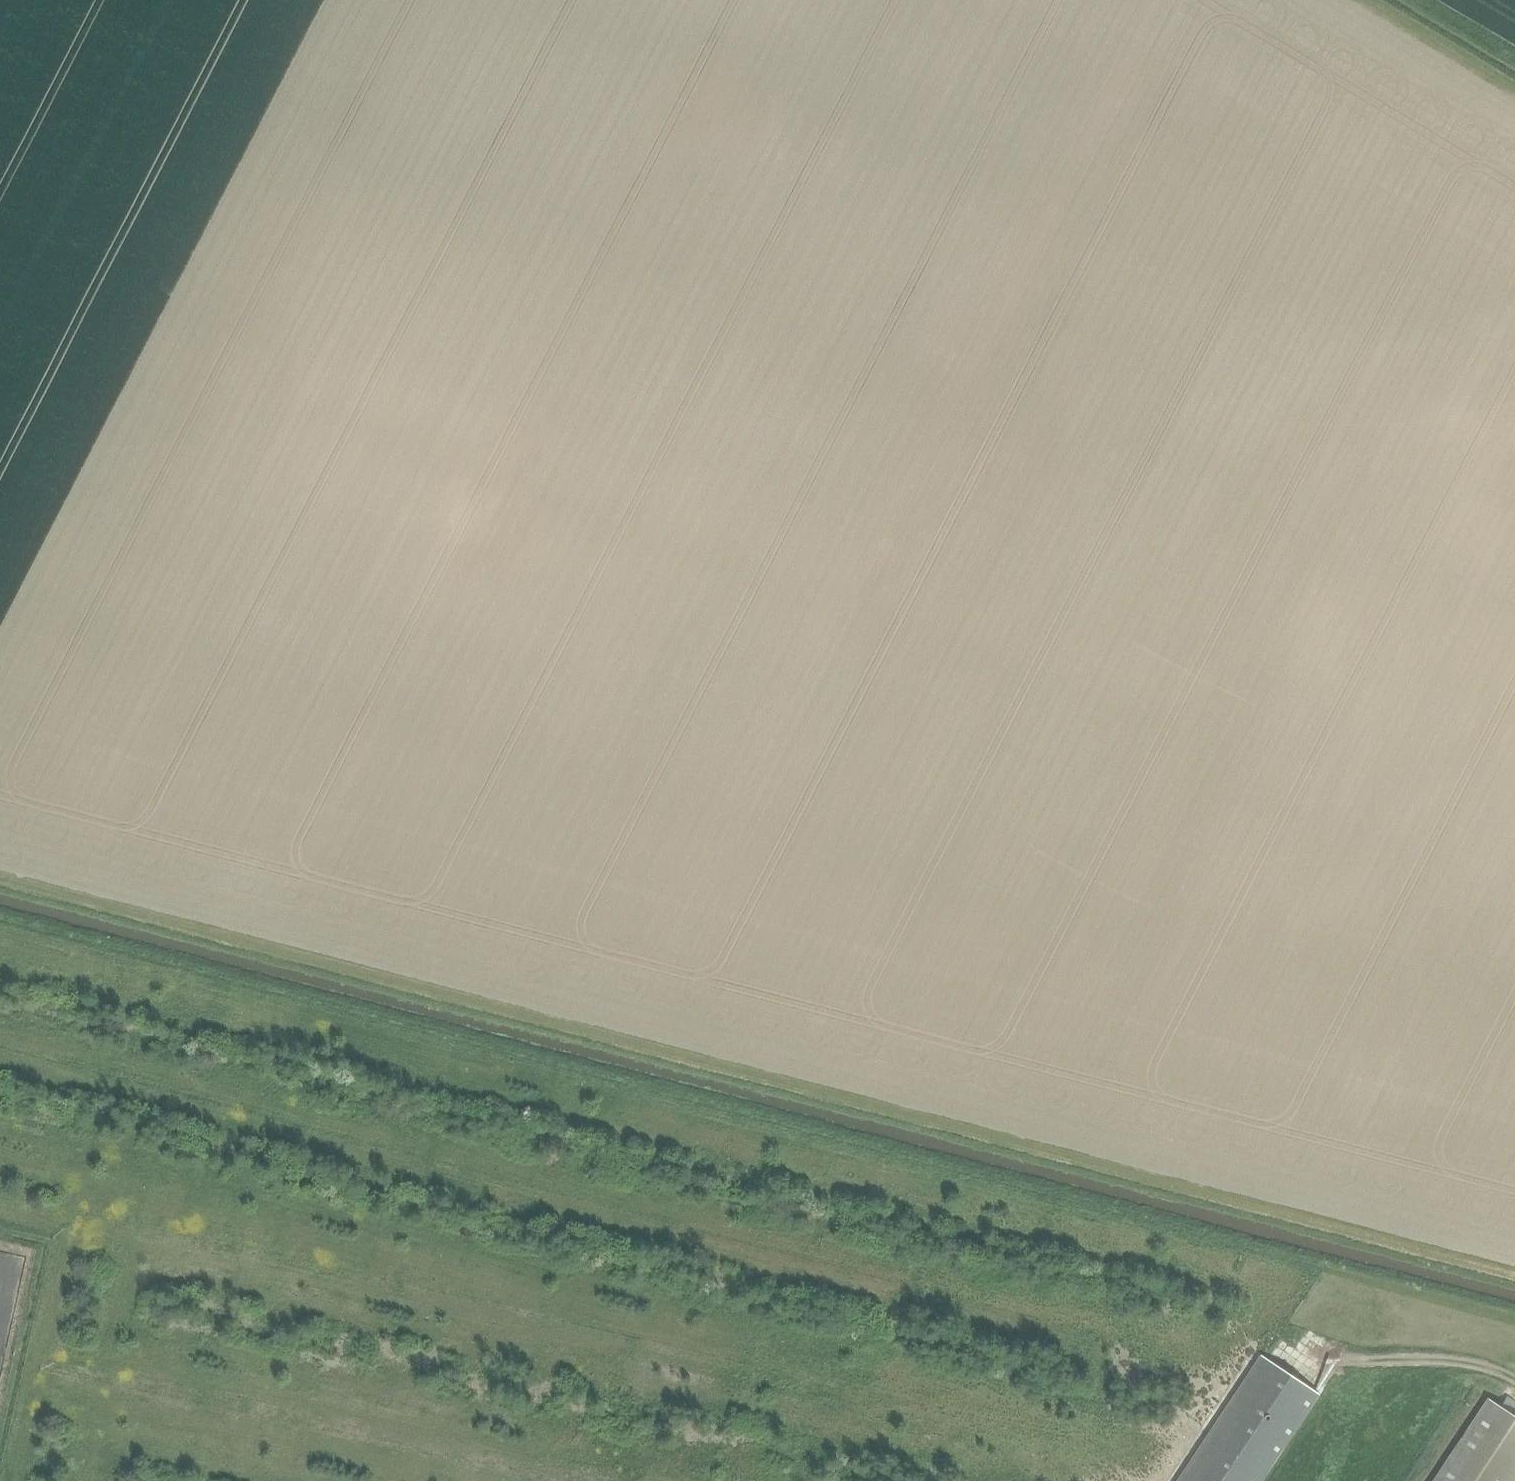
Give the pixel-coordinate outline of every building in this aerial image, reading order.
[(1181,1480),(1258,1480),(1317,1394),(1263,1358),(1181,1480)] [(1490,1403),(1438,1480),(1514,1480),(1514,1419),(1490,1403)]
